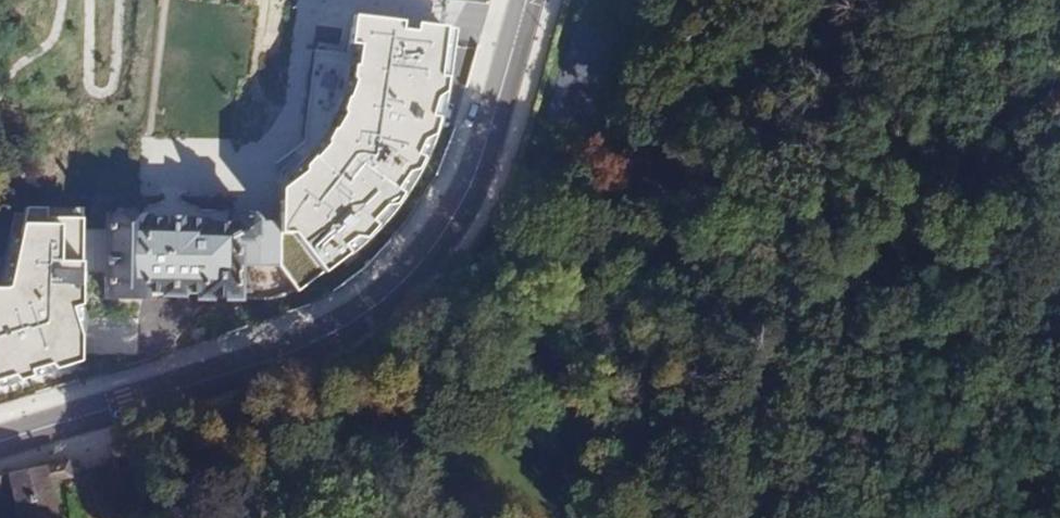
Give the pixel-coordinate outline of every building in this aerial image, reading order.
[(469,21),(353,18),(351,68),(342,105),(320,146),(291,177),(289,210),(291,235),(308,234),(331,270),(385,231),(425,163),(459,94),(469,21)] [(232,222),(140,219),(133,209),(119,209),(112,218),(109,218),(107,294),(181,296),(182,293),(199,293),(199,297),(235,298),(236,238),(251,238),(256,234),(255,219),(252,214),(235,214),(232,217),(232,222)] [(24,210),(12,276),(0,280),(0,389),(104,358),(102,328),(92,300),(102,297),(102,210),(24,210)] [(285,263),(302,285),(316,274),(298,252),(285,263)] [(140,441),(108,451),(111,464),(112,467),(145,459),(140,441)] [(12,491),(18,517),(55,517),(47,482),(69,477),(68,474),(64,461),(0,476),(0,493),(12,491)]
